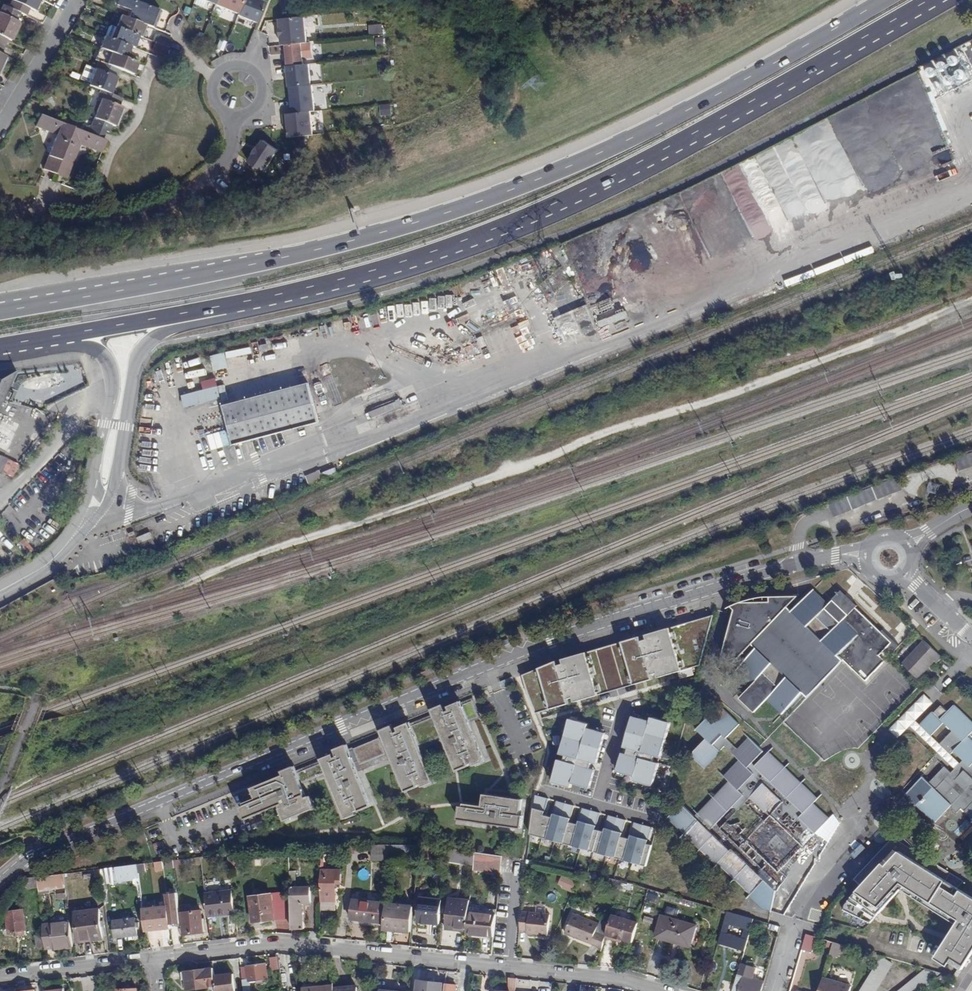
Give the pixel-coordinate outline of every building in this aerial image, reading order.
[(40,0),(11,0),(8,7),(20,13),(26,15),(29,8),(35,11),(40,0)] [(160,11),(133,0),(119,0),(117,5),(132,10),(129,18),(146,25),(153,28),(160,11)] [(209,3),(234,13),(240,0),(211,0),(209,3)] [(234,13),(234,15),(255,23),(263,2),(259,0),(240,0),(234,13)] [(20,13),(8,7),(2,5),(0,9),(0,13),(16,20),(20,13)] [(16,20),(0,13),(0,44),(4,46),(8,39),(11,41),(19,22),(16,20)] [(141,37),(146,25),(129,18),(121,15),(116,27),(139,36),(141,37)] [(302,15),(276,18),(279,44),(282,43),(299,41),(305,41),(302,15)] [(368,24),(369,34),(383,33),(382,23),(368,24)] [(134,48),(139,36),(116,27),(111,25),(109,27),(104,36),(130,47),(134,48)] [(169,48),(172,40),(158,35),(155,42),(169,48)] [(126,58),(130,47),(104,36),(99,48),(126,58)] [(218,39),(214,49),(221,51),(224,41),(218,39)] [(301,62),(299,41),(282,43),(284,64),(301,62)] [(166,55),(169,48),(155,42),(152,49),(166,55)] [(137,62),(126,58),(99,48),(95,60),(99,61),(121,70),(133,74),(137,62)] [(111,94),(121,70),(99,61),(96,70),(86,66),(80,79),(91,83),(90,85),(101,90),(111,94)] [(308,61),(301,62),(284,64),(286,86),(310,84),(308,61)] [(313,110),(310,84),(286,86),(289,112),(308,110),(313,110)] [(120,106),(122,98),(111,94),(101,90),(98,98),(102,99),(91,125),(106,131),(109,132),(112,125),(115,126),(122,107),(120,106)] [(380,114),(390,112),(389,103),(379,105),(380,114)] [(311,133),(308,110),(289,112),(282,113),(285,136),(311,133)] [(55,174),(73,127),(40,114),(35,126),(56,135),(43,169),(55,174)] [(102,139),(106,131),(91,125),(88,133),(102,139)] [(102,139),(88,133),(73,127),(55,174),(66,178),(80,144),(90,148),(101,152),(106,140),(102,139)] [(272,148),(259,139),(244,161),(257,170),(272,148)] [(885,179),(900,174),(891,146),(875,152),(885,179)] [(949,147),(936,152),(942,165),(954,160),(949,147)] [(831,203),(863,184),(843,149),(811,167),(831,203)] [(761,205),(773,233),(790,226),(778,198),(761,205)] [(226,358),(250,352),(249,346),(225,352),(226,358)] [(208,355),(212,370),(227,366),(223,351),(208,355)] [(16,371),(0,374),(0,405),(16,371)] [(199,381),(202,388),(180,395),(184,408),(226,396),(222,384),(217,386),(214,377),(199,381)] [(319,423),(309,383),(223,406),(234,445),(319,423)] [(369,413),(372,419),(403,406),(401,400),(369,413)] [(208,434),(211,447),(226,445),(224,431),(208,434)] [(955,458),(959,471),(971,467),(971,453),(955,458)] [(20,464),(0,455),(0,472),(14,478),(20,464)] [(305,476),(309,485),(323,479),(319,470),(305,476)] [(898,477),(829,504),(834,517),(903,490),(898,477)] [(152,538),(149,533),(136,538),(139,543),(140,543),(152,538)] [(140,543),(145,555),(157,550),(152,538),(140,543)] [(739,668),(754,682),(752,684),(740,697),(755,712),(768,699),(769,697),(784,711),(803,693),(807,697),(843,660),(865,682),(885,661),(879,656),(889,645),(895,651),(899,647),(881,629),(879,631),(854,608),(856,606),(841,591),(828,604),(813,590),(799,604),(796,601),(798,599),(768,598),(768,604),(738,604),(742,608),(725,652),(736,661),(752,644),(757,649),(739,668)] [(941,658),(923,641),(901,664),(918,679),(934,663),(935,664),(941,658)] [(540,713),(499,723),(508,762),(522,759),(538,777),(536,778),(582,825),(591,817),(600,827),(621,808),(586,771),(592,766),(593,763),(595,763),(618,683),(621,684),(625,669),(613,666),(586,658),(568,720),(569,724),(561,726),(553,728),(544,730),(540,713)] [(754,682),(739,668),(737,670),(752,684),(754,682)] [(784,711),(769,697),(768,699),(783,713),(784,711)] [(468,720),(461,705),(460,701),(448,706),(449,710),(446,711),(444,704),(432,709),(435,716),(443,735),(457,770),(473,764),(473,765),(485,761),(468,720)] [(471,701),(461,705),(468,720),(478,716),(471,701)] [(967,737),(971,732),(971,724),(953,706),(947,711),(941,706),(921,726),(931,735),(944,723),(952,731),(940,744),(951,754),(954,751),(963,761),(951,773),(944,767),(929,783),(923,777),(906,795),(935,823),(950,807),(957,813),(961,809),(971,819),(971,742),(967,737)] [(725,748),(740,762),(725,778),(729,783),(699,815),(712,828),(709,831),(681,804),(669,817),(717,865),(719,863),(763,904),(772,905),(774,891),(758,874),(768,863),(777,872),(803,846),(797,840),(809,828),(815,833),(829,820),(813,804),(817,799),(768,753),(755,767),(751,763),(762,751),(749,739),(738,751),(726,739),(736,728),(721,713),(710,724),(706,720),(696,730),(706,740),(691,757),(704,770),(725,748)] [(419,746),(443,735),(435,716),(411,727),(419,746)] [(553,728),(561,726),(559,716),(551,718),(553,728)] [(434,782),(419,746),(411,727),(409,723),(397,728),(399,731),(396,732),(393,726),(381,731),(384,738),(388,748),(407,791),(422,785),(423,787),(434,782)] [(385,750),(388,748),(384,738),(380,739),(380,738),(353,749),(353,751),(350,752),(354,762),(358,761),(359,764),(386,752),(385,750)] [(372,806),(354,762),(350,752),(347,745),(335,750),(338,757),(335,758),(333,754),(322,759),(323,763),(327,773),(346,819),(358,814),(357,812),(372,806)] [(848,754),(844,761),(848,768),(855,768),(859,761),(856,754),(848,754)] [(327,773),(323,763),(297,774),(301,784),(327,773)] [(297,774),(294,767),(281,773),(282,776),(251,790),(255,799),(242,805),(244,808),(240,809),(245,820),(282,805),(283,808),(281,808),(286,821),(316,808),(311,796),(307,798),(301,784),(297,774)] [(518,816),(520,800),(482,794),(480,806),(461,803),(461,806),(458,806),(456,819),(519,828),(521,816),(518,816)] [(534,807),(544,807),(544,797),(534,797),(534,807)] [(912,839),(917,834),(909,826),(904,831),(912,839)] [(892,838),(859,874),(854,879),(861,886),(844,905),(843,910),(870,923),(901,889),(956,924),(935,957),(948,966),(951,962),(962,969),(971,954),(971,898),(957,888),(964,881),(924,857),(892,838)] [(391,861),(392,845),(372,845),(372,861),(391,861)] [(392,845),(391,861),(390,865),(389,875),(396,876),(399,845),(392,845)] [(288,848),(289,856),(297,856),(297,848),(288,848)] [(475,852),(465,851),(463,861),(474,863),(475,852)] [(474,863),(473,871),(500,874),(501,856),(475,852),(474,863)] [(174,868),(173,860),(166,861),(166,869),(174,868)] [(156,872),(162,870),(160,861),(154,862),(156,872)] [(138,876),(136,864),(114,867),(116,879),(133,877),(138,876)] [(332,900),(336,898),(336,883),(342,882),(342,871),(322,870),(321,900),(332,900)] [(292,928),(304,928),(303,903),(310,902),(310,886),(297,887),(296,871),(289,871),(292,928)] [(580,871),(579,875),(593,879),(594,875),(580,871)] [(64,873),(37,876),(38,888),(38,890),(56,888),(58,897),(67,896),(64,873)] [(571,891),(575,881),(560,875),(556,886),(571,891)] [(38,888),(37,876),(26,877),(28,889),(38,888)] [(204,894),(207,916),(235,913),(232,890),(204,894)] [(253,921),(274,919),(271,894),(250,897),(253,921)] [(180,922),(179,913),(178,905),(177,895),(167,896),(168,906),(142,909),(144,925),(157,924),(157,927),(171,925),(171,924),(180,922)] [(419,921),(440,924),(442,900),(421,898),(419,921)] [(446,925),(467,928),(469,913),(470,901),(449,898),(446,925)] [(354,900),(352,919),(384,923),(386,903),(354,900)] [(385,930),(411,933),(413,905),(396,903),(395,906),(388,906),(385,930)] [(79,941),(102,939),(99,909),(75,912),(79,941)] [(8,931),(25,929),(23,910),(5,912),(8,931)] [(201,911),(179,913),(180,922),(181,925),(184,925),(184,934),(203,932),(201,911)] [(547,936),(549,915),(522,912),(520,932),(527,933),(527,934),(547,936)] [(735,929),(737,925),(750,929),(753,920),(727,912),(724,925),(728,926),(728,927),(735,929)] [(469,913),(467,928),(467,932),(466,934),(493,936),(495,915),(469,913)] [(602,947),(604,938),(609,924),(603,922),(600,921),(599,924),(573,914),(565,933),(602,947)] [(609,924),(604,938),(613,940),(614,937),(621,939),(632,943),(638,923),(611,915),(610,918),(609,924)] [(690,944),(696,926),(662,916),(655,937),(673,942),(674,939),(690,944)] [(114,921),(116,937),(137,935),(137,928),(139,928),(139,924),(136,924),(135,918),(114,921)] [(43,934),(45,948),(56,947),(56,948),(72,946),(69,921),(42,925),(43,934)] [(36,948),(45,948),(43,934),(35,935),(36,948)] [(802,949),(812,952),(816,937),(806,935),(802,949)] [(689,947),(690,944),(674,939),(673,942),(689,947)] [(833,942),(831,948),(829,954),(837,956),(840,944),(833,942)] [(892,963),(881,956),(859,990),(875,990),(892,963)] [(822,978),(818,990),(850,990),(851,987),(855,989),(861,974),(834,963),(828,978),(840,983),(822,978)] [(265,964),(246,966),(246,968),(241,969),(243,990),(250,990),(249,982),(256,981),(256,983),(262,983),(262,980),(267,979),(265,964)] [(732,990),(760,990),(762,982),(749,977),(751,969),(747,967),(746,971),(739,968),(732,990)] [(186,980),(187,989),(209,987),(207,969),(185,972),(186,980)] [(942,974),(942,973),(927,969),(900,990),(921,990),(936,979),(942,974)] [(216,990),(235,990),(233,973),(214,975),(216,990)] [(942,974),(936,979),(942,986),(948,982),(942,974)] [(416,990),(442,990),(443,983),(434,981),(434,977),(429,977),(428,980),(418,980),(416,990)] [(517,978),(510,978),(508,990),(502,990),(502,987),(493,985),(493,990),(515,990),(517,978)]
